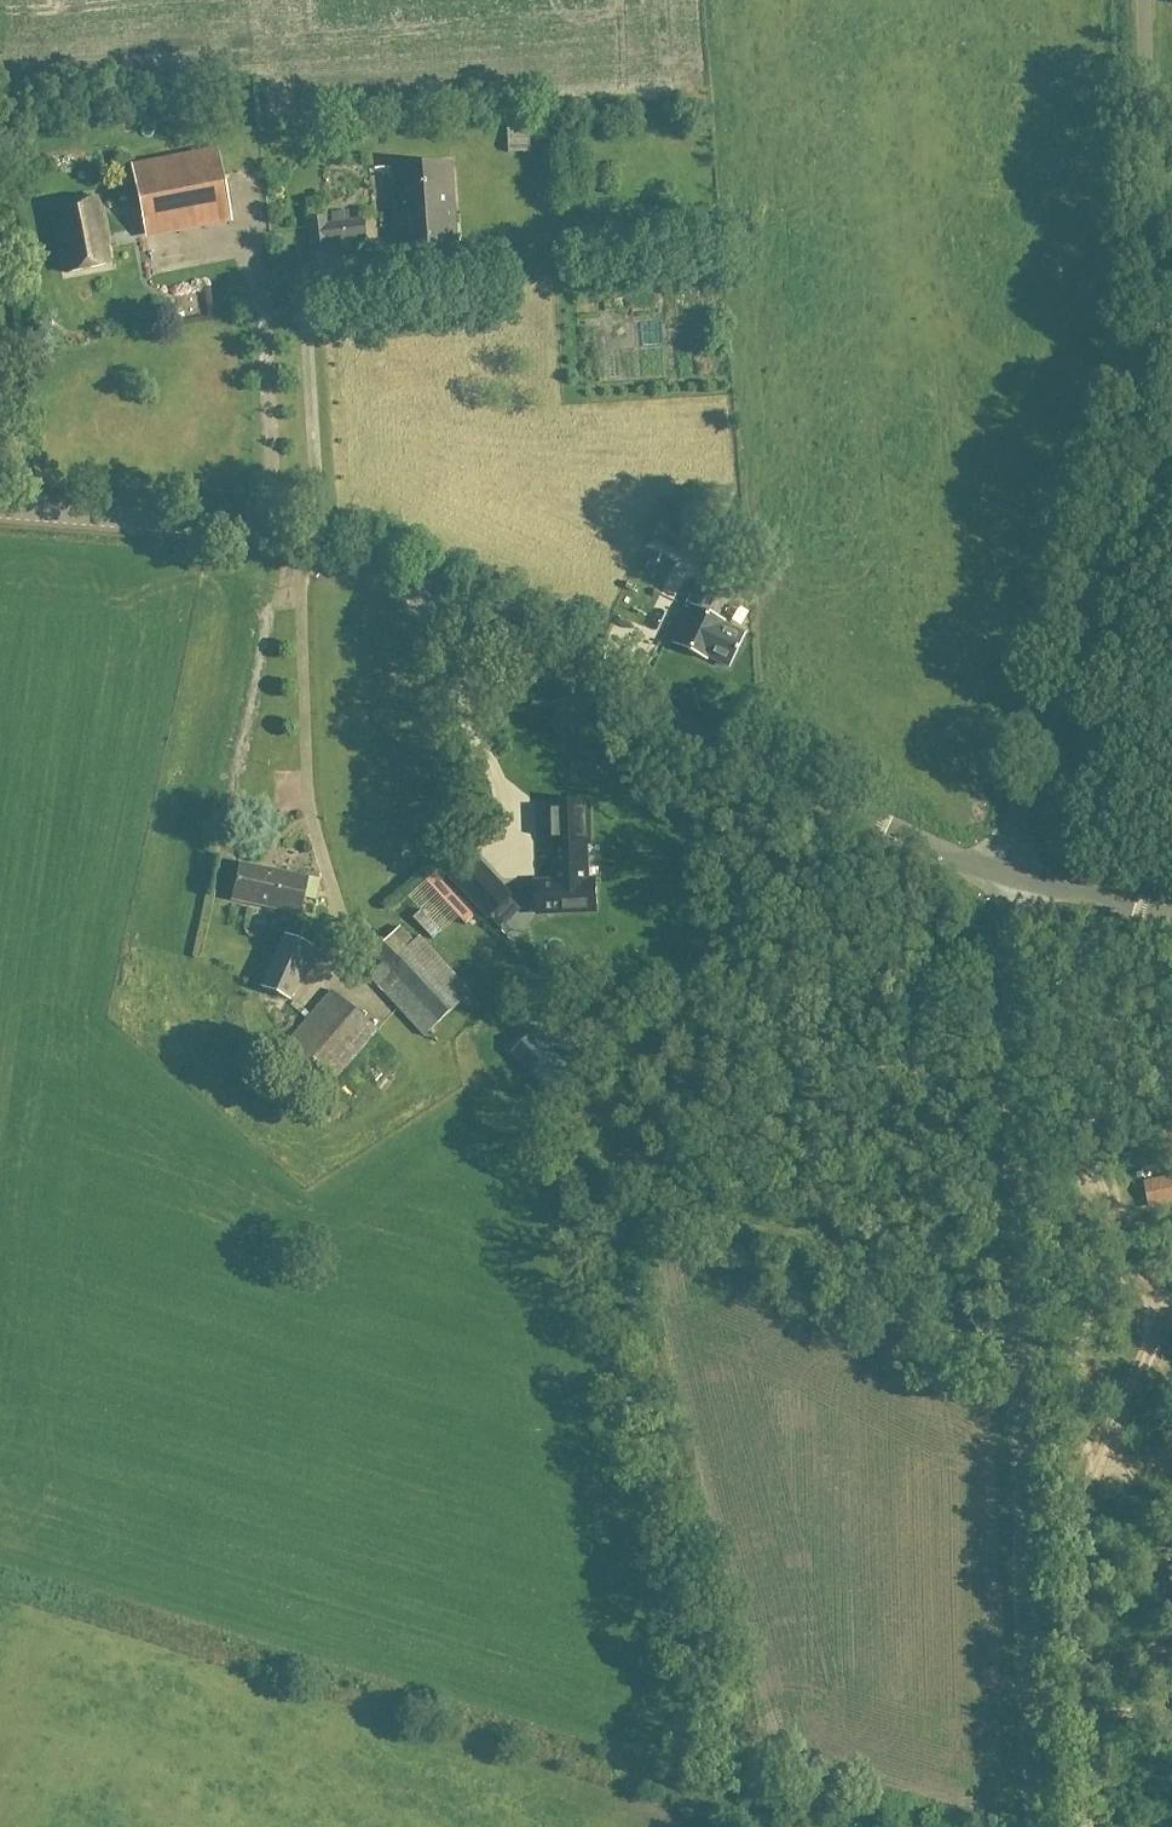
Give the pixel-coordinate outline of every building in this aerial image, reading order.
[(216,152),(130,168),(143,230),(228,213),(216,152)] [(395,255),(456,251),(450,164),(391,168),(393,195),(391,196),(395,255)] [(66,273),(110,264),(97,197),(53,206),(66,273)] [(364,239),(362,222),(325,227),(324,220),(307,222),(310,249),(339,245),(339,242),(364,239)] [(725,548),(685,530),(675,553),(715,570),(725,548)] [(707,656),(729,666),(743,635),(721,625),(721,623),(703,615),(712,594),(696,587),(686,608),(691,610),(675,645),(705,658),(707,656)] [(588,846),(587,805),(550,806),(551,847),(554,847),(556,886),(536,887),(537,914),(595,912),(594,885),(587,885),(585,846),(588,846)] [(487,919),(509,899),(469,856),(447,876),(487,919)] [(233,902),(275,910),(300,915),(306,881),(240,868),(233,902)] [(302,975),(273,962),(261,989),(290,1003),(302,975)] [(561,1059),(535,1032),(512,1055),(553,1097),(585,1065),(570,1050),(561,1059)] [(1152,1184),(1157,1207),(1171,1204),(1171,1180),(1152,1184)]
